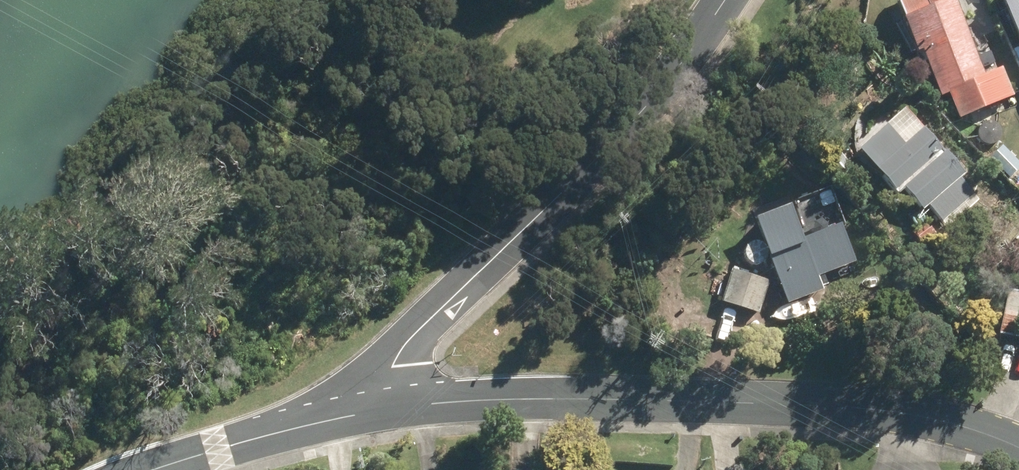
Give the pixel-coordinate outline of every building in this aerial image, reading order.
[(954,0),(931,0),(934,7),(902,21),(903,22),(915,53),(918,52),(921,51),(922,55),(941,98),(947,96),(956,92),(966,115),(1015,95),(1004,71),(988,79),(954,0)] [(1018,45),(1018,0),(999,0),(1018,45)] [(905,109),(857,153),(897,196),(903,191),(911,200),(914,197),(924,209),(929,205),(949,227),(979,200),(960,179),(964,174),(905,109)] [(789,206),(754,220),(788,306),(823,292),(818,278),(855,263),(840,225),(802,240),(789,206)] [(735,272),(725,304),(759,314),(768,282),(735,272)] [(998,334),(1018,338),(1018,292),(1006,289),(998,334)]
